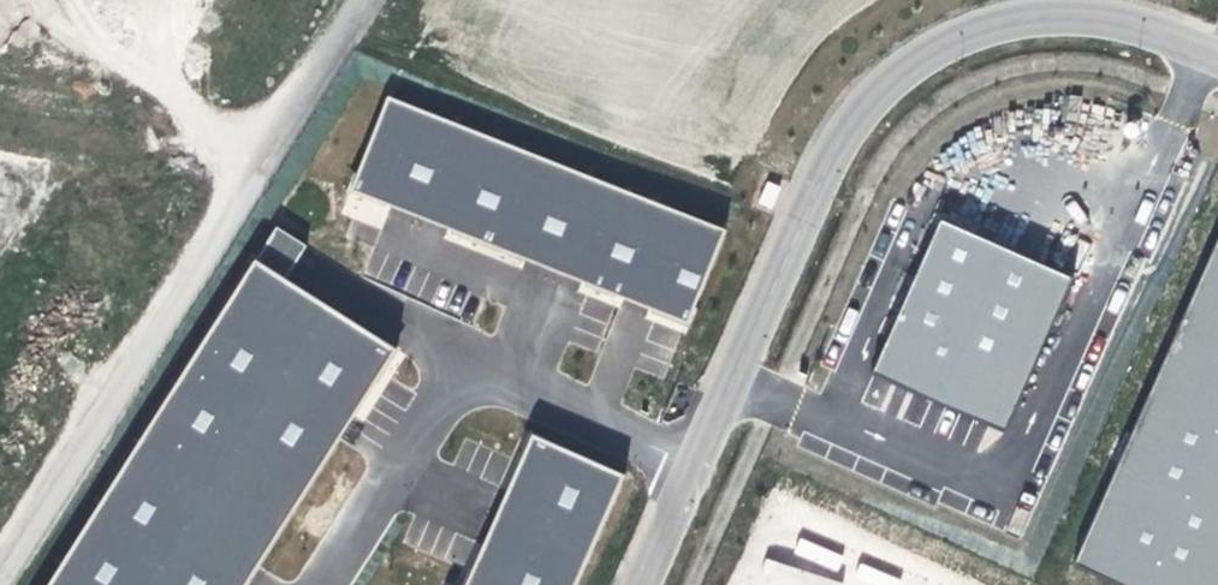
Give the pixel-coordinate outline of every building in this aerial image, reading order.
[(351,188),(687,323),(724,232),(388,97),(351,188)] [(871,371),(1006,428),(1071,276),(935,219),(871,371)] [(279,230),(48,584),(248,584),(399,352),(287,280),(308,248),(279,230)] [(1078,570),(1112,584),(1217,584),(1217,257),(1078,570)] [(531,439),(467,584),(573,584),(620,477),(531,439)]
